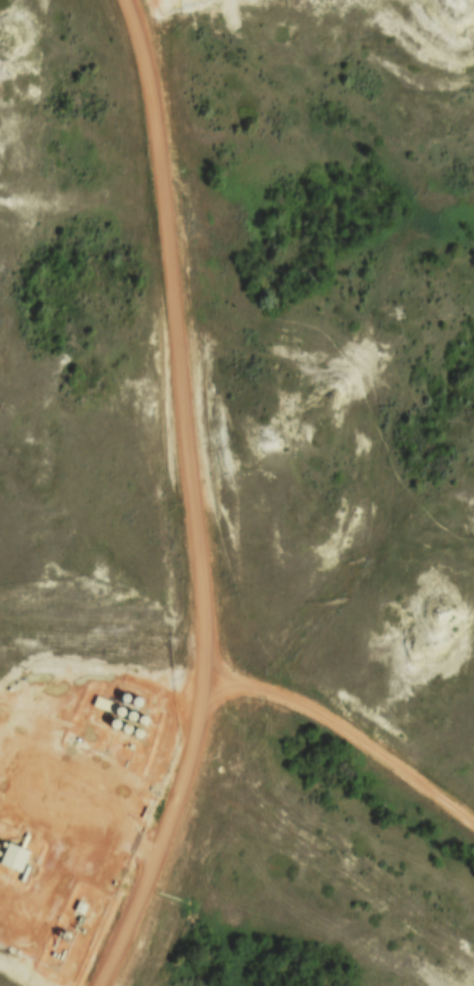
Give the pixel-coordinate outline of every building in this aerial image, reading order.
[(27,857),(10,843),(0,855),(0,864),(13,875),(27,857)]
